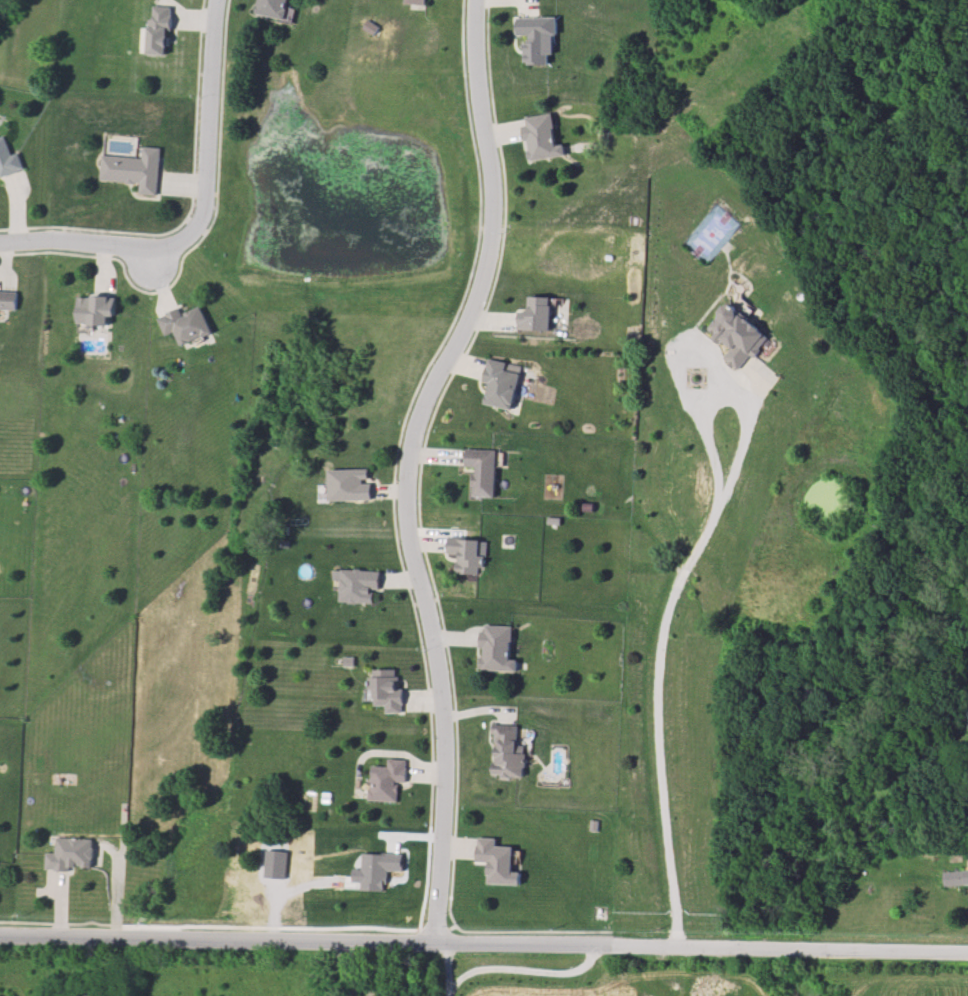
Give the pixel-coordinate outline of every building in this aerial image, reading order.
[(258,11),(259,0),(288,0),(286,14),(258,11)] [(149,53),(153,4),(172,5),(169,54),(149,53)] [(520,20),(553,17),(556,63),(523,65),(520,20)] [(366,19),(378,28),(371,37),(360,28),(366,19)] [(524,116),(554,111),(562,154),(531,159),(524,116)] [(18,172),(0,177),(0,132),(6,130),(18,172)] [(158,148),(157,194),(102,192),(104,146),(158,148)] [(11,333),(0,332),(0,293),(16,295),(11,333)] [(79,295),(118,299),(115,322),(76,318),(79,295)] [(157,316),(200,296),(216,330),(173,350),(157,316)] [(522,296),(554,300),(550,333),(518,329),(522,296)] [(727,307),(771,342),(746,373),(702,339),(727,307)] [(487,359),(520,363),(514,410),(482,406),(487,359)] [(469,449),(501,453),(495,498),(463,494),(469,449)] [(328,469),(368,468),(368,501),(328,502),(328,469)] [(451,537),(485,541),(480,577),(447,573),(451,537)] [(381,571),(342,571),(341,604),(375,604),(375,591),(380,591),(381,571)] [(481,625),(519,629),(514,672),(477,668),(481,625)] [(342,657),(355,659),(354,668),(340,666),(342,657)] [(374,670),(406,674),(402,713),(370,709),(374,670)] [(495,722),(529,726),(523,778),(489,775),(495,722)] [(368,799),(373,756),(407,760),(403,803),(368,799)] [(587,819),(601,820),(599,835),(586,833),(587,819)] [(48,836),(96,841),(92,878),(43,873),(48,836)] [(479,837),(519,841),(514,888),(474,883),(479,837)] [(944,874),(967,873),(967,896),(944,897),(944,874)]
